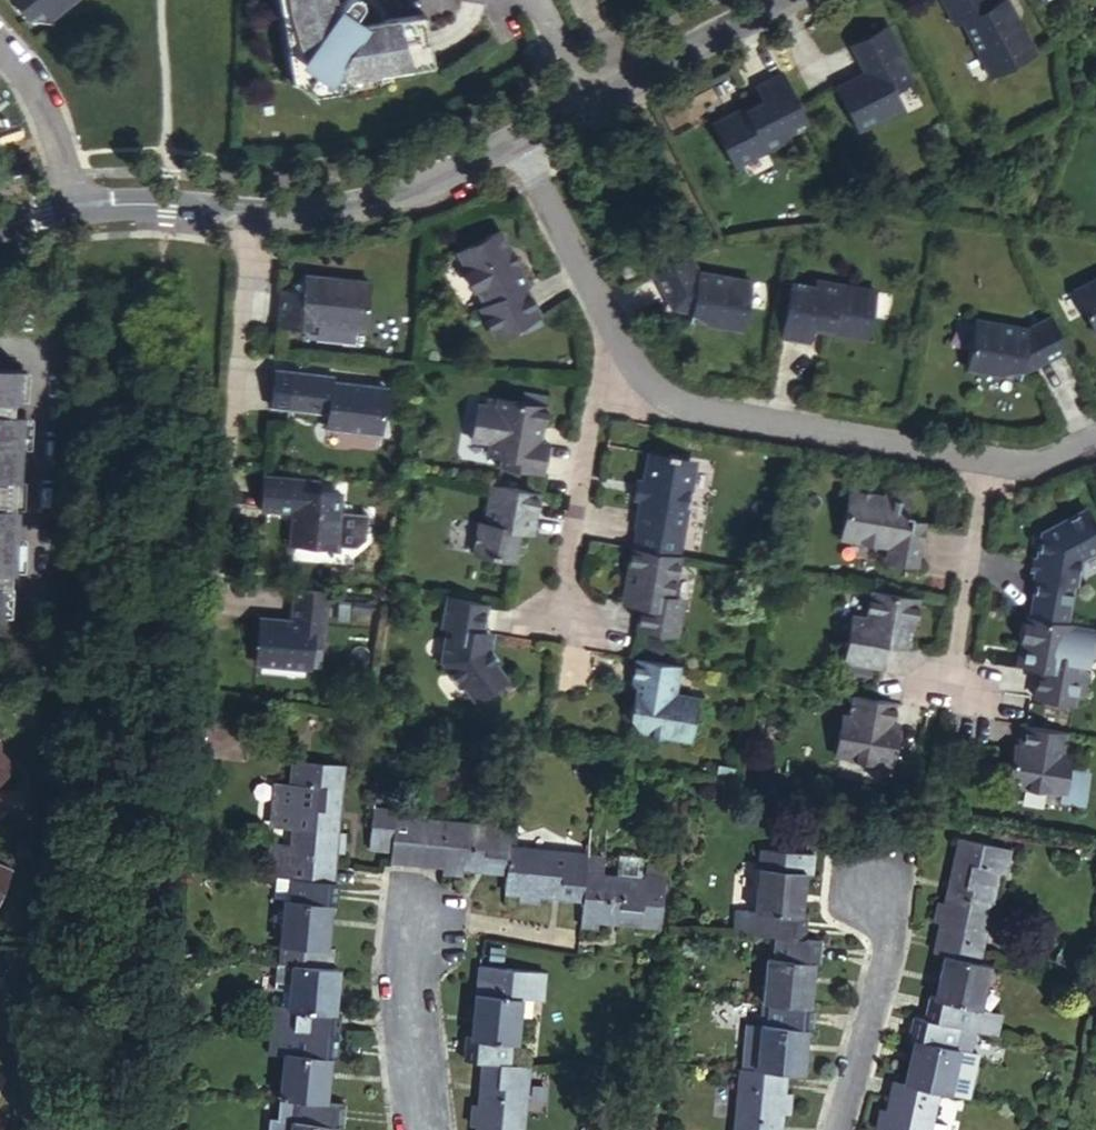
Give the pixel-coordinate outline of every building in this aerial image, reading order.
[(48,16),(67,0),(11,0),(30,21),(43,10),(44,12),(48,16)] [(78,0),(67,0),(48,16),(53,21),(78,0)] [(338,4),(333,0),(286,0),(292,40),(284,41),(289,75),(304,72),(307,88),(342,82),(340,73),(375,68),(374,61),(405,56),(406,63),(430,60),(422,9),(375,16),(356,4),(357,3),(358,1),(358,0),(341,0),(338,4)] [(1017,4),(1015,0),(948,0),(956,16),(962,12),(992,68),(1038,43),(1022,15),(1017,14),(1014,9),(1017,4)] [(1022,15),(1017,4),(1014,9),(1017,14),(1022,15)] [(863,65),(836,79),(857,121),(907,95),(898,80),(913,71),(900,46),(901,46),(885,15),(848,35),(863,65)] [(375,68),(406,63),(405,56),(374,61),(375,68)] [(804,112),(781,67),(753,81),(761,97),(763,101),(752,106),(750,102),(709,123),(729,162),(786,129),(783,124),(804,112)] [(763,101),(761,97),(750,102),(752,106),(763,101)] [(504,230),(461,251),(470,267),(468,269),(475,286),(477,285),(488,306),(484,308),(499,336),(543,313),(529,287),(532,286),(504,230)] [(686,300),(686,308),(685,317),(739,324),(746,276),(695,268),(683,250),(652,266),(668,297),(686,300)] [(624,254),(615,259),(623,273),(632,269),(624,254)] [(652,266),(646,269),(665,305),(686,308),(686,300),(668,297),(652,266)] [(1078,283),(1095,318),(1095,273),(1078,283)] [(789,278),(781,332),(817,338),(819,326),(820,321),(830,322),(829,327),(873,334),(881,285),(822,276),(820,282),(789,278)] [(335,285),(336,280),(300,277),(284,288),(278,289),(275,324),(308,327),(309,318),(361,324),(365,283),(346,282),(342,285),(335,285)] [(1024,363),(1070,340),(1053,308),(1030,321),(976,312),(968,358),(1023,366),(1024,363)] [(0,352),(0,574),(2,574),(3,556),(8,556),(13,492),(8,491),(12,456),(17,456),(21,401),(10,400),(11,387),(19,388),(21,355),(0,352)] [(329,381),(330,372),(272,367),(268,407),(325,412),(323,426),(381,431),(384,386),(329,381)] [(493,404),(475,401),(468,436),(488,440),(487,452),(501,455),(499,462),(539,468),(545,439),(534,436),(536,422),(542,422),(544,403),(495,395),(493,404)] [(645,455),(642,475),(645,474),(641,498),(639,498),(634,527),(678,533),(686,528),(691,504),(686,499),(687,490),(693,486),(696,465),(689,455),(655,449),(645,455)] [(257,508),(293,513),(298,514),(296,524),(292,526),(291,544),(334,549),(339,490),(320,487),(320,478),(261,473),(257,508)] [(645,474),(642,475),(635,473),(631,496),(639,498),(641,498),(645,474)] [(497,481),(490,479),(487,499),(494,499),(497,481)] [(534,506),(537,487),(497,481),(494,499),(487,499),(484,518),(478,518),(474,548),(511,554),(517,525),(525,527),(529,507),(534,506)] [(885,491),(848,484),(840,530),(887,539),(884,553),(911,558),(916,528),(911,527),(912,519),(918,520),(919,512),(907,510),(908,504),(902,503),(904,492),(885,488),(885,491)] [(1037,554),(1039,554),(1037,567),(1032,595),(1068,601),(1071,584),(1075,584),(1079,560),(1095,550),(1095,522),(1087,505),(1045,528),(1043,530),(1041,533),(1037,554)] [(530,528),(534,506),(529,507),(525,527),(530,528)] [(677,552),(632,544),(626,576),(631,581),(629,599),(643,601),(640,626),(676,631),(680,607),(674,607),(676,595),(672,594),(677,552)] [(1039,554),(1037,554),(1032,553),(1030,565),(1037,567),(1039,554)] [(631,581),(626,576),(623,598),(629,599),(631,581)] [(284,616),(284,621),(277,620),(276,615),(258,614),(254,658),(308,664),(310,641),(321,642),(327,587),(288,583),(284,616)] [(908,641),(916,593),(872,586),(867,613),(852,611),(844,656),(877,661),(881,637),(882,633),(890,634),(889,639),(908,641)] [(491,601),(448,592),(443,624),(447,625),(442,660),(462,685),(466,684),(478,701),(512,676),(502,660),(504,659),(498,650),(500,635),(495,633),(496,627),(487,626),(491,601)] [(1068,619),(1021,611),(1020,616),(1016,615),(1015,617),(1013,622),(1013,631),(1014,635),(1016,636),(1016,640),(1021,641),(1018,660),(1036,664),(1031,691),(1071,699),(1072,692),(1080,693),(1086,656),(1062,651),(1068,619)] [(674,690),(677,662),(634,655),(631,677),(636,683),(631,713),(642,728),(690,736),(693,712),(687,711),(691,692),(674,690)] [(687,711),(693,712),(696,693),(691,692),(687,711)] [(894,699),(851,692),(848,712),(840,710),(832,752),(891,763),(898,727),(889,725),(890,719),(894,699)] [(899,721),(890,719),(889,725),(898,727),(899,721)] [(1062,749),(1065,728),(1025,721),(1020,743),(1020,749),(1014,748),(1008,783),(1062,793),(1069,751),(1062,749)] [(14,771),(0,753),(0,781),(14,771)] [(281,859),(279,877),(330,883),(333,858),(341,859),(344,836),(336,835),(342,774),(291,767),(289,789),(275,787),(271,826),(277,832),(292,834),(291,854),(282,853),(281,859)] [(395,816),(396,812),(378,809),(374,845),(392,847),(395,816)] [(392,847),(391,859),(410,861),(415,818),(395,816),(392,847)] [(415,818),(410,861),(425,864),(430,820),(415,818)] [(430,820),(425,864),(443,867),(443,874),(463,876),(465,868),(506,873),(508,842),(510,829),(466,824),(465,833),(445,831),(447,823),(430,820)] [(944,953),(980,961),(986,934),(979,933),(980,919),(988,919),(997,875),(1003,875),(1007,850),(957,840),(944,907),(936,906),(932,923),(940,925),(935,951),(944,953)] [(508,842),(506,873),(505,890),(524,893),(524,901),(545,903),(545,895),(582,899),(588,852),(549,848),(548,855),(529,854),(529,846),(508,842)] [(741,908),(739,933),(781,936),(809,938),(811,916),(797,913),(799,893),(805,895),(808,872),(813,872),(814,852),(764,846),(757,909),(741,908)] [(588,847),(588,852),(582,899),(579,929),(597,931),(598,920),(643,925),(647,877),(604,871),(606,850),(588,847)] [(270,859),(268,876),(279,877),(281,859),(270,859)] [(13,866),(0,860),(0,896),(13,866)] [(268,907),(263,960),(287,962),(328,967),(331,948),(321,946),(324,929),(317,928),(319,907),(327,908),(330,883),(279,877),(277,907),(268,907)] [(809,938),(781,936),(780,956),(772,956),(767,1007),(775,1008),(818,1013),(821,983),(814,982),(815,965),(825,964),(828,940),(809,938)] [(987,1009),(997,964),(980,961),(944,953),(938,977),(945,979),(940,997),(934,996),(928,1017),(964,1026),(974,1028),(979,1009),(987,1009)] [(267,1032),(273,1033),(333,1038),(336,1011),(325,1010),(326,992),(332,992),(335,968),(328,967),(287,962),(283,1014),(269,1014),(267,1032)] [(460,1045),(459,1064),(479,1066),(499,1067),(501,1047),(508,1046),(511,1003),(526,1004),(529,976),(467,971),(462,1021),(468,1022),(466,1045),(460,1045)] [(823,1037),(824,1014),(818,1013),(775,1008),(773,1029),(767,1029),(761,1074),(797,1078),(819,1080),(819,1060),(812,1059),(814,1036),(823,1037)] [(928,1017),(920,1015),(915,1039),(923,1041),(918,1062),(913,1061),(906,1083),(947,1092),(956,1094),(967,1051),(958,1048),(964,1026),(928,1017)] [(283,1063),(280,1093),(330,1098),(330,1082),(325,1081),(327,1058),(331,1058),(333,1038),(273,1033),(270,1062),(283,1063)] [(476,1129),(519,1129),(508,1128),(510,1113),(520,1113),(522,1069),(499,1067),(479,1066),(478,1103),(471,1103),(469,1126),(476,1127),(476,1129)] [(794,1123),(801,1124),(805,1100),(795,1100),(797,1078),(761,1074),(748,1072),(745,1098),(754,1098),(751,1118),(744,1117),(742,1129),(793,1129),(794,1123)] [(934,1121),(940,1122),(947,1092),(906,1083),(901,1081),(894,1113),(888,1111),(883,1129),(931,1129),(934,1121)] [(277,1115),(265,1114),(263,1129),(338,1129),(343,1099),(330,1098),(280,1093),(277,1115)]
